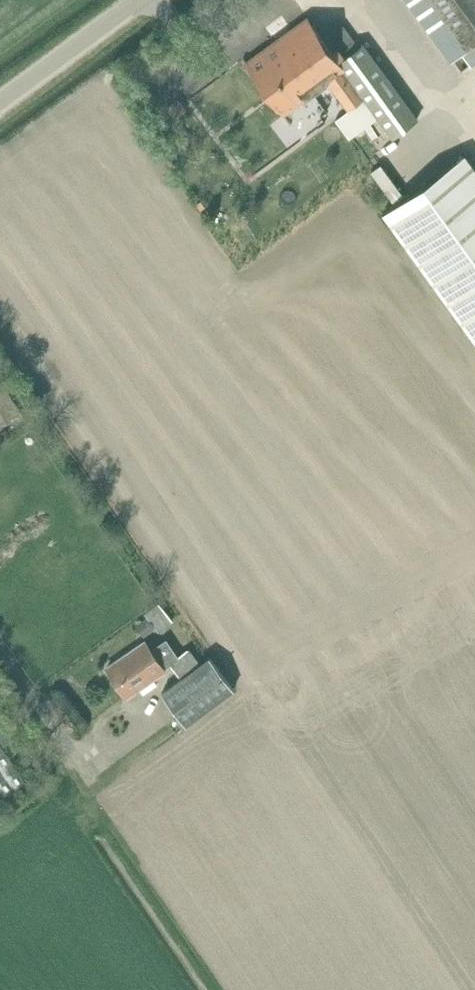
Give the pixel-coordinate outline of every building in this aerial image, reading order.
[(452,60),(474,43),(474,0),(407,0),(452,60)] [(346,69),(340,60),(342,58),(310,15),(247,60),(257,75),(277,61),(292,81),(295,79),(308,97),(331,80),(346,69)] [(340,53),(356,42),(344,25),(328,35),(340,53)] [(365,42),(342,58),(340,60),(346,69),(367,97),(351,108),(338,118),(350,135),(379,114),(395,136),(420,118),(365,42)] [(277,61),(257,75),(285,113),(308,97),(295,79),(292,81),(277,61)] [(367,97),(346,69),(331,80),(351,108),(367,97)] [(466,160),(386,214),(474,337),(474,172),(466,160)] [(381,164),(372,171),(395,202),(404,195),(381,164)] [(0,428),(22,415),(4,385),(0,388),(0,428)] [(55,477),(46,463),(39,468),(48,481),(55,477)] [(159,632),(173,621),(159,601),(145,612),(159,632)] [(165,668),(172,663),(180,658),(178,655),(167,638),(152,648),(147,640),(108,667),(128,696),(166,670),(165,668)] [(180,658),(172,663),(181,677),(161,692),(186,726),(234,689),(199,641),(192,646),(202,660),(200,661),(190,647),(178,655),(180,658)] [(0,729),(0,740),(4,745),(19,735),(10,722),(0,729)] [(24,780),(0,743),(0,796),(24,780)]
